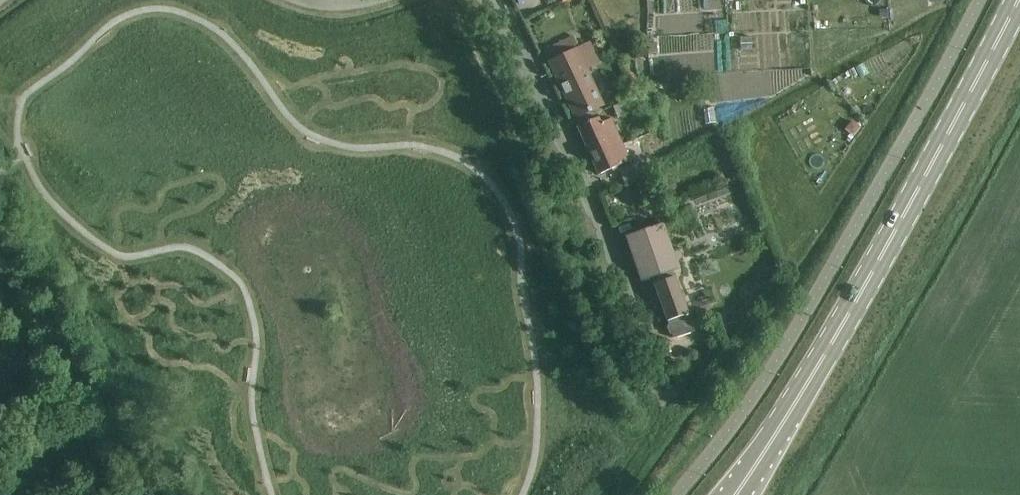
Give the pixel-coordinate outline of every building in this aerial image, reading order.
[(670,23),(695,24),(695,9),(656,8),(654,41),(669,42),(670,23)] [(575,118),(593,109),(605,104),(588,70),(601,63),(591,42),(578,48),(572,37),(562,42),(544,51),(575,118)] [(658,44),(650,44),(650,54),(658,54),(658,44)] [(675,45),(676,64),(712,63),(712,45),(675,45)] [(786,45),(785,55),(805,56),(806,46),(786,45)] [(625,102),(614,107),(618,117),(630,113),(625,102)] [(578,126),(590,153),(620,140),(611,119),(601,123),(598,117),(578,126)] [(853,120),(846,128),(854,135),(861,127),(853,120)] [(638,139),(648,161),(655,157),(645,136),(638,139)] [(620,140),(590,153),(600,174),(630,161),(620,140)] [(645,174),(639,161),(620,170),(626,184),(645,174)] [(694,331),(688,312),(673,271),(677,269),(662,224),(626,236),(642,281),(652,278),(673,338),(694,331)] [(774,267),(766,270),(769,278),(777,274),(774,267)]
